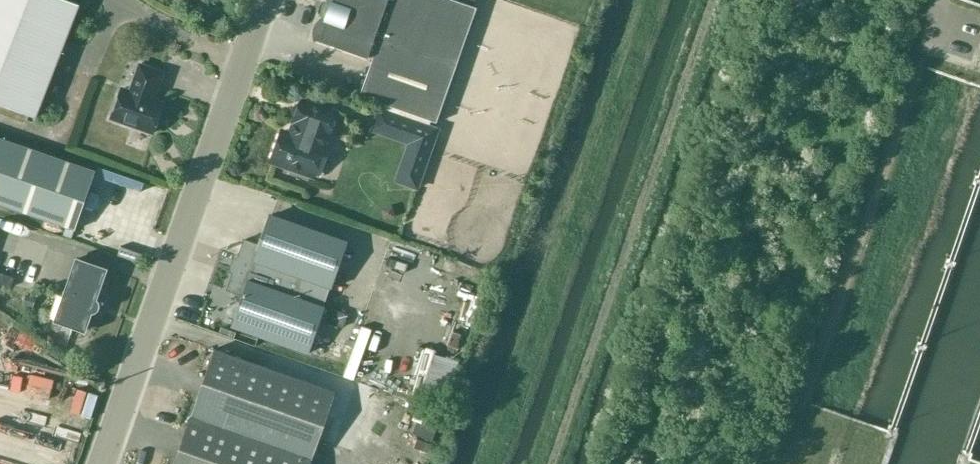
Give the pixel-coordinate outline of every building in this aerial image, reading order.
[(78,4),(68,0),(0,0),(0,103),(35,117),(78,4)] [(316,39),(372,59),(359,95),(436,122),(476,7),(456,0),(330,0),(316,39)] [(162,72),(139,64),(130,91),(121,88),(111,118),(152,132),(163,103),(152,99),(162,72)] [(335,111),(301,99),(293,122),(297,123),(293,135),(282,131),(271,161),(313,175),(335,111)] [(440,128),(378,106),(370,131),(407,144),(394,182),(418,190),(440,128)] [(94,171),(0,139),(0,203),(74,228),(94,171)] [(395,217),(392,205),(381,208),(384,220),(395,217)] [(226,289),(242,295),(232,325),(308,352),(347,241),(271,215),(260,245),(243,239),(226,289)] [(106,269),(76,258),(54,320),(84,331),(92,313),(93,313),(94,313),(95,313),(96,312),(98,310),(99,309),(99,307),(100,306),(100,305),(100,303),(99,302),(99,300),(98,299),(97,298),(96,298),(106,269)] [(31,306),(34,297),(25,295),(23,304),(31,306)] [(214,347),(173,463),(310,463),(335,391),(214,347)]
